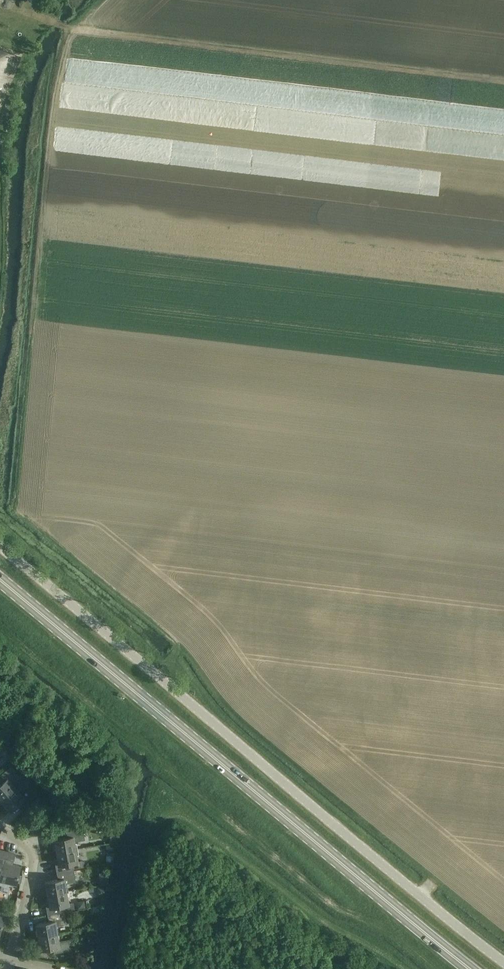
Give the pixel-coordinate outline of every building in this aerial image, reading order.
[(20,56),(0,48),(0,106),(20,56)] [(5,750),(7,752),(12,748),(10,746),(0,739),(0,746),(5,750)] [(16,787),(12,783),(20,775),(11,765),(0,775),(0,781),(2,783),(0,784),(0,798),(2,800),(16,787)] [(16,787),(2,800),(10,810),(19,802),(24,807),(38,795),(29,785),(20,792),(16,787)] [(57,852),(76,848),(75,841),(85,839),(83,828),(67,831),(68,836),(55,839),(57,852)] [(76,848),(57,852),(59,864),(56,864),(57,871),(84,866),(83,860),(78,861),(76,848)] [(0,871),(0,879),(16,883),(20,865),(12,863),(15,853),(4,851),(0,871)] [(98,881),(104,880),(103,876),(106,875),(104,865),(99,867),(100,871),(95,872),(98,881)] [(48,894),(67,890),(66,883),(76,881),(74,870),(57,873),(58,879),(46,881),(48,894)] [(67,890),(48,894),(50,906),(47,906),(48,913),(75,908),(74,902),(69,903),(67,890)] [(84,899),(77,901),(78,908),(85,907),(84,899)] [(78,910),(66,912),(68,921),(79,919),(78,910)] [(39,936),(58,933),(56,925),(67,923),(65,912),(48,915),(49,921),(36,923),(39,936)] [(58,933),(39,936),(41,949),(54,947),(55,952),(68,950),(72,949),(69,939),(59,940),(58,933)]
